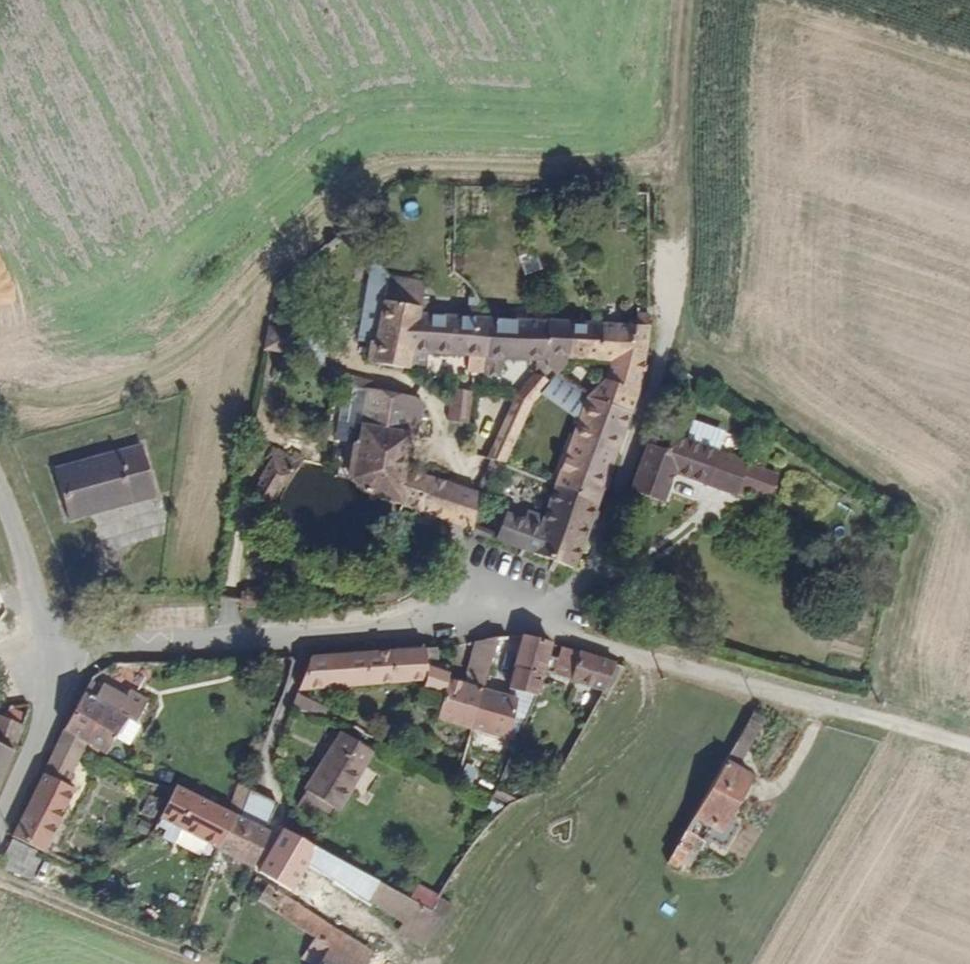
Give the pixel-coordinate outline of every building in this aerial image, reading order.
[(385,302),(388,278),(389,271),(367,268),(364,299),(385,302)] [(492,358),(490,316),(423,313),(427,283),(388,278),(385,302),(377,342),(417,348),(492,358)] [(377,342),(385,302),(364,299),(359,338),(377,342)] [(607,472),(644,365),(646,307),(631,308),(629,318),(600,317),(600,343),(572,341),(569,359),(608,362),(603,380),(583,401),(542,523),(500,512),(493,541),(573,562),(595,494),(603,490),(607,483),(607,472)] [(569,359),(572,341),(600,343),(600,317),(490,316),(492,358),(494,378),(509,378),(509,361),(535,360),(536,368),(553,376),(569,359)] [(415,365),(417,348),(377,342),(374,360),(415,365)] [(537,398),(553,376),(536,368),(536,376),(528,394),(497,457),(507,461),(518,435),(537,398)] [(418,427),(424,400),(361,381),(357,382),(350,415),(363,419),(357,449),(404,462),(411,429),(418,427)] [(470,422),(474,392),(451,388),(447,419),(470,422)] [(747,462),(717,451),(722,437),(719,435),(696,427),(695,430),(690,443),(670,435),(663,452),(651,447),(635,490),(663,500),(675,469),(737,491),(739,483),(752,488),(760,467),(751,464),(747,462)] [(156,491),(142,444),(58,469),(72,516),(156,491)] [(397,504),(404,462),(357,449),(350,479),(359,493),(397,504)] [(257,486),(274,458),(268,454),(251,483),(257,486)] [(275,498),(293,469),(274,458),(257,486),(275,498)] [(429,515),(439,472),(404,462),(397,504),(429,515)] [(767,493),(774,472),(760,467),(752,488),(767,493)] [(443,518),(457,477),(439,472),(429,515),(443,518)] [(471,503),(477,483),(457,477),(443,518),(452,523),(464,527),(471,503)] [(483,509),(491,490),(477,483),(471,503),(483,509)] [(507,658),(517,638),(498,641),(491,657),(498,660),(507,658)] [(444,672),(448,662),(431,654),(432,648),(319,658),(308,671),(301,688),(424,677),(417,697),(434,704),(433,712),(464,722),(480,685),(491,657),(498,641),(475,643),(476,654),(465,680),(444,672)] [(547,655),(550,646),(524,644),(519,656),(518,665),(509,690),(530,697),(541,671),(547,655)] [(604,689),(617,665),(575,648),(564,648),(559,660),(547,655),(541,671),(555,678),(583,686),(604,689)] [(136,723),(149,699),(130,688),(127,695),(105,682),(96,699),(86,694),(65,730),(88,743),(106,754),(127,717),(136,723)] [(508,734),(521,699),(480,685),(464,722),(508,734)] [(315,713),(322,697),(301,688),(293,706),(315,713)] [(24,724),(0,714),(0,789),(16,750),(14,749),(24,724)] [(739,766),(767,719),(756,714),(719,777),(743,792),(753,775),(739,766)] [(65,730),(45,773),(68,784),(88,743),(65,730)] [(343,805),(373,749),(341,731),(309,788),(327,797),(343,805)] [(45,853),(77,788),(68,784),(45,773),(27,808),(13,837),(40,851),(45,853)] [(730,814),(743,792),(719,777),(699,811),(716,821),(723,826),(730,814)] [(219,846),(235,814),(179,785),(162,818),(219,846)] [(265,829),(279,801),(250,785),(235,814),(265,829)] [(317,814),(327,797),(309,788),(301,805),(317,814)] [(256,865),(272,832),(265,829),(235,814),(219,846),(256,865)] [(732,845),(745,823),(738,819),(730,814),(723,826),(717,836),(725,842),(732,845)] [(717,836),(723,826),(716,821),(709,832),(717,836)] [(277,882),(303,839),(287,829),(261,872),(277,882)] [(687,866),(700,843),(687,835),(674,858),(687,866)] [(31,870),(40,851),(13,837),(8,847),(3,857),(31,870)] [(308,865),(318,848),(303,839),(277,882),(292,891),(308,865)] [(381,882),(318,848),(308,865),(369,901),(381,882)] [(406,924),(420,903),(381,882),(369,901),(406,924)] [(284,919),(295,900),(269,884),(258,903),(284,919)] [(335,944),(344,931),(295,900),(284,919),(313,937),(332,949),(335,944)] [(376,951),(344,931),(335,944),(366,963),(367,963),(376,951)] [(332,949),(313,937),(301,957),(312,963),(323,963),(332,949)] [(335,944),(332,949),(323,963),(366,963),(335,944)]
